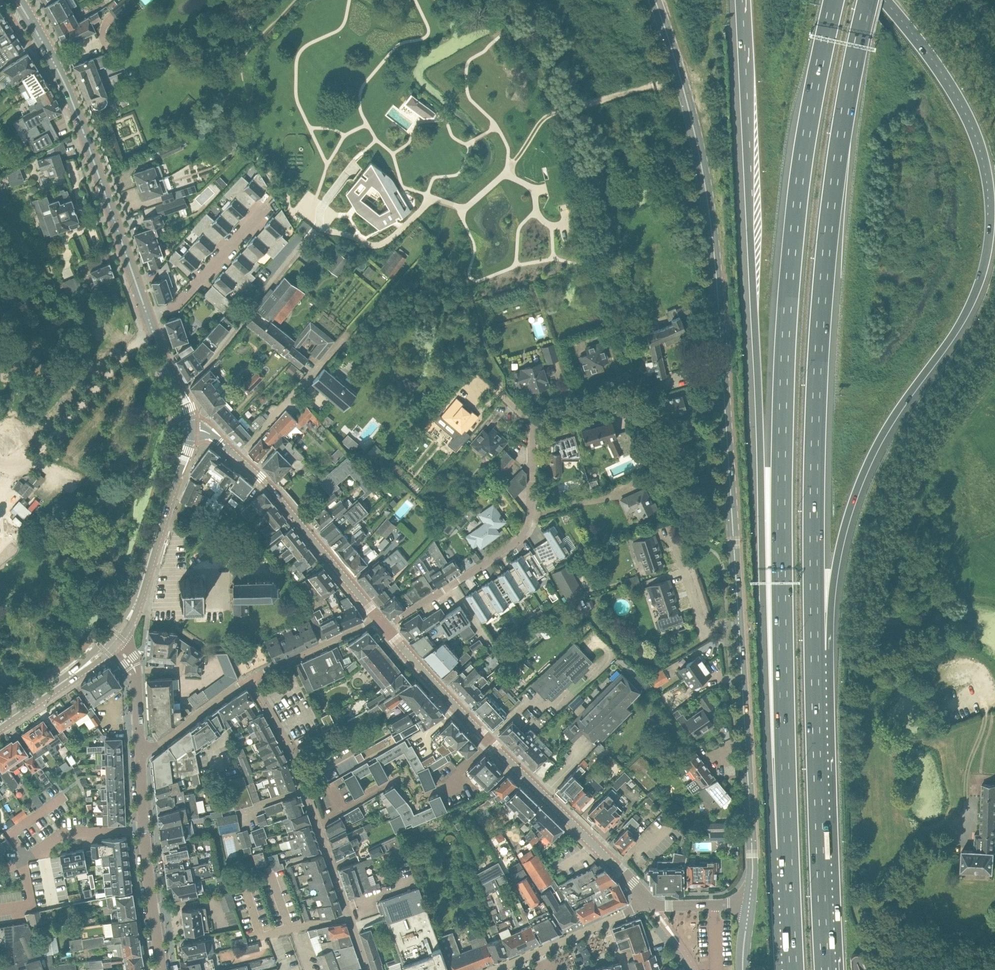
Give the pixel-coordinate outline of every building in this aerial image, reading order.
[(44,6),(44,7),(52,20),(53,24),(59,34),(64,46),(73,41),(96,31),(92,24),(101,19),(99,16),(105,13),(104,12),(108,8),(107,6),(77,22),(74,15),(70,9),(66,0),(54,0),(49,3),(47,0),(41,0),(44,6)] [(110,10),(113,15),(116,18),(136,3),(134,0),(124,0),(118,4),(110,10)] [(5,44),(17,37),(3,16),(0,18),(0,47),(5,44)] [(24,48),(17,37),(5,44),(0,47),(0,63),(5,60),(15,54),(24,48)] [(177,47),(183,56),(195,47),(189,38),(177,47)] [(6,76),(12,83),(23,77),(37,68),(28,53),(19,58),(3,69),(0,71),(0,81),(6,76)] [(91,102),(92,106),(93,107),(95,108),(96,108),(98,109),(99,109),(101,108),(102,108),(104,107),(105,106),(106,105),(107,104),(107,102),(107,101),(106,97),(107,96),(93,58),(73,65),(88,103),(91,102)] [(25,82),(17,86),(20,93),(22,92),(25,99),(49,86),(37,68),(23,77),(25,82)] [(49,86),(25,99),(26,100),(27,99),(30,105),(29,105),(32,110),(55,98),(49,86)] [(23,116),(17,119),(34,141),(37,152),(58,141),(46,118),(49,116),(50,117),(62,111),(55,98),(32,110),(23,115),(23,116)] [(425,104),(417,113),(423,118),(431,109),(425,104)] [(62,141),(54,146),(44,151),(46,156),(37,159),(41,170),(47,167),(50,176),(65,171),(59,154),(66,151),(62,141)] [(179,141),(159,150),(162,157),(182,148),(179,141)] [(390,176),(389,175),(388,174),(371,161),(346,192),(355,200),(356,200),(357,200),(358,200),(360,199),(363,201),(356,210),(379,228),(411,210),(391,177),(390,177),(390,176)] [(145,167),(140,168),(140,171),(134,173),(138,186),(163,177),(158,164),(146,169),(145,167)] [(241,175),(231,186),(249,202),(253,197),(257,200),(266,191),(264,190),(267,186),(268,187),(259,171),(249,182),(241,175)] [(150,199),(155,197),(161,195),(163,203),(174,199),(172,192),(168,193),(163,177),(138,186),(143,199),(149,197),(150,199)] [(245,206),(249,202),(231,186),(224,194),(232,201),(223,211),(235,222),(238,218),(239,219),(248,209),(245,206)] [(46,194),(38,197),(42,208),(44,213),(44,214),(51,232),(69,226),(72,227),(77,226),(79,223),(77,219),(78,219),(71,199),(70,199),(67,190),(64,191),(64,189),(54,192),(52,193),(53,193),(47,196),(46,194)] [(175,200),(162,204),(164,211),(165,213),(165,214),(188,206),(187,203),(185,196),(175,200)] [(263,234),(280,249),(288,241),(281,235),(291,224),(282,209),(281,209),(281,210),(274,217),(273,216),(264,226),(267,229),(263,234)] [(206,213),(199,221),(217,237),(221,233),(224,236),(233,226),(232,225),(235,222),(223,211),(214,220),(206,213)] [(161,213),(144,219),(147,229),(135,234),(140,249),(158,242),(155,235),(157,234),(155,227),(165,224),(161,213)] [(199,235),(191,245),(203,257),(206,254),(207,255),(216,245),(213,242),(217,237),(199,221),(192,229),(199,235)] [(245,249),(257,260),(266,251),(273,257),(280,249),(263,234),(259,238),(256,235),(247,245),(248,246),(245,249)] [(162,256),(161,253),(162,253),(158,242),(140,249),(144,259),(147,258),(151,268),(159,265),(161,260),(160,257),(162,256)] [(200,260),(203,257),(191,245),(182,255),(175,249),(168,258),(187,276),(187,275),(185,273),(189,268),(192,271),(201,261),(200,260)] [(350,261),(349,260),(352,257),(341,247),(338,251),(337,250),(325,266),(338,276),(350,261)] [(248,270),(257,260),(245,249),(242,253),(241,252),(232,262),(235,264),(231,269),(248,285),(255,277),(248,270)] [(395,250),(380,269),(391,277),(406,258),(396,250),(395,250)] [(92,286),(114,277),(109,262),(104,264),(101,255),(87,260),(90,269),(89,269),(93,281),(90,282),(92,286)] [(161,268),(156,269),(159,275),(166,272),(166,271),(169,270),(166,261),(160,267),(161,268)] [(248,285),(231,269),(227,274),(223,271),(214,280),(216,281),(213,285),(225,296),(233,286),(241,293),(248,285)] [(150,284),(157,303),(171,298),(167,287),(171,285),(166,272),(159,275),(160,280),(150,284)] [(67,297),(82,290),(76,276),(61,282),(67,297)] [(257,310),(246,323),(300,367),(308,358),(297,349),(308,335),(319,344),(311,353),(319,359),(333,341),(309,322),(295,340),(272,321),(274,318),(285,306),(291,310),(305,293),(284,276),(273,290),(257,310)] [(223,312),(232,302),(225,296),(216,289),(209,297),(208,298),(223,312)] [(234,301),(223,314),(224,314),(233,323),(244,308),(234,301)] [(691,311),(691,305),(690,303),(676,310),(675,308),(667,311),(673,324),(662,328),(646,332),(651,355),(661,353),(658,341),(663,339),(666,345),(681,339),(678,333),(685,330),(679,316),(691,311)] [(174,353),(173,353),(174,355),(176,359),(183,372),(183,375),(185,378),(188,378),(193,373),(193,374),(194,373),(194,374),(195,373),(194,373),(203,365),(203,364),(207,361),(215,351),(211,348),(219,340),(233,323),(224,314),(215,324),(214,323),(209,329),(210,330),(203,338),(201,335),(192,345),(192,343),(191,342),(178,350),(179,350),(174,353)] [(189,340),(180,316),(177,317),(177,315),(170,318),(171,319),(165,321),(173,345),(176,344),(178,350),(189,343),(188,340),(189,340)] [(588,354),(580,357),(585,374),(602,369),(599,360),(615,355),(610,340),(602,343),(600,335),(583,340),(588,354)] [(558,360),(553,344),(542,347),(547,363),(558,360)] [(666,375),(661,353),(651,355),(656,378),(666,375)] [(210,413),(225,400),(224,399),(230,394),(218,379),(213,383),(212,382),(218,378),(212,371),(222,360),(219,357),(210,368),(190,387),(210,413)] [(541,363),(522,369),(512,372),(517,387),(529,383),(531,391),(548,386),(541,363)] [(312,382),(343,409),(356,395),(325,367),(312,382)] [(702,369),(693,371),(694,378),(705,375),(704,368),(702,369)] [(258,369),(246,382),(241,387),(248,393),(253,389),(264,376),(258,369)] [(655,414),(657,419),(676,414),(685,411),(683,404),(688,402),(686,395),(681,396),(652,404),(655,414)] [(457,398),(440,417),(458,433),(448,445),(456,452),(470,436),(465,432),(478,416),(471,410),(470,412),(462,405),(463,404),(457,398)] [(225,400),(210,413),(210,414),(228,433),(240,422),(222,403),(226,400),(225,400)] [(443,404),(435,413),(439,416),(446,407),(443,404)] [(277,420),(248,452),(257,460),(263,454),(272,444),(281,433),(285,437),(288,439),(298,428),(299,429),(302,426),(310,418),(318,425),(321,421),(321,420),(314,413),(310,409),(306,406),(295,418),(293,417),(293,416),(286,410),(277,420)] [(240,422),(228,433),(234,439),(241,446),(252,435),(262,424),(266,419),(265,419),(269,416),(264,411),(261,414),(261,413),(248,428),(246,425),(241,420),(240,422)] [(321,420),(321,421),(328,427),(333,420),(327,414),(321,420)] [(430,430),(437,422),(432,418),(425,426),(430,430)] [(611,420),(581,430),(586,447),(607,440),(614,457),(624,452),(636,447),(628,430),(616,436),(611,420)] [(27,437),(19,426),(0,441),(0,451),(4,455),(27,437)] [(484,454),(489,449),(495,454),(507,440),(493,429),(487,436),(481,431),(471,443),(484,454)] [(276,448),(261,465),(276,480),(297,458),(300,459),(303,456),(289,441),(288,439),(285,437),(281,433),(272,444),(276,448)] [(553,453),(549,453),(549,476),(561,476),(561,458),(580,458),(581,458),(574,434),(553,442),(553,453)] [(363,456),(370,463),(382,450),(375,443),(363,456)] [(209,448),(190,473),(198,479),(199,478),(216,490),(220,485),(221,483),(216,480),(222,472),(214,466),(218,461),(221,457),(209,448)] [(363,448),(357,454),(360,457),(366,450),(363,448)] [(506,451),(500,459),(490,469),(500,478),(509,467),(515,459),(506,451)] [(327,475),(319,481),(328,491),(331,495),(340,487),(337,484),(350,473),(360,485),(365,491),(373,485),(357,466),(348,456),(327,475)] [(218,461),(214,466),(222,472),(216,480),(221,483),(232,470),(220,461),(218,461)] [(373,464),(367,470),(373,476),(376,473),(381,477),(384,474),(373,464)] [(71,481),(74,471),(61,467),(58,477),(71,481)] [(526,473),(522,468),(504,485),(514,497),(526,485),(526,473)] [(210,497),(203,507),(207,510),(208,510),(216,515),(222,507),(224,504),(223,502),(230,493),(231,491),(227,488),(230,484),(231,485),(239,473),(234,469),(233,471),(232,470),(221,483),(220,485),(216,490),(210,497)] [(230,484),(227,488),(231,491),(232,492),(230,495),(238,502),(242,497),(243,497),(247,492),(253,486),(248,481),(248,479),(246,477),(244,478),(239,474),(239,473),(231,485),(230,484)] [(190,477),(180,499),(191,504),(191,503),(203,508),(203,507),(210,497),(196,491),(200,482),(190,477)] [(28,496),(32,491),(25,485),(21,490),(28,496)] [(327,525),(320,531),(331,544),(343,534),(340,529),(337,526),(348,518),(353,524),(356,522),(369,512),(364,506),(360,501),(375,488),(373,485),(365,491),(361,495),(360,495),(360,496),(357,498),(347,507),(336,516),(336,517),(337,518),(332,521),(327,525)] [(360,485),(354,490),(360,496),(360,495),(361,495),(365,491),(360,485)] [(306,515),(312,522),(327,510),(323,505),(325,503),(326,505),(337,496),(343,491),(340,487),(331,495),(306,515)] [(644,489),(621,499),(627,512),(635,508),(639,518),(654,510),(658,509),(655,502),(651,503),(644,489)] [(241,510),(251,522),(255,518),(252,514),(257,510),(260,514),(262,512),(273,503),(264,492),(241,510)] [(347,507),(340,499),(327,510),(312,522),(319,530),(333,517),(336,516),(347,507)] [(262,512),(260,514),(262,513),(270,522),(261,530),(267,538),(277,530),(286,523),(284,521),(286,519),(273,503),(262,512)] [(459,530),(476,513),(464,503),(441,530),(448,536),(455,527),(459,530)] [(485,522),(465,536),(473,548),(478,544),(480,547),(495,536),(492,533),(496,530),(495,529),(504,522),(493,505),(480,515),(485,522)] [(222,507),(216,515),(226,520),(229,516),(226,510),(222,507)] [(376,529),(386,538),(398,524),(389,515),(376,529)] [(265,539),(264,540),(269,547),(271,550),(277,545),(275,542),(281,537),(284,540),(286,544),(297,535),(287,522),(286,523),(277,530),(267,538),(265,539)] [(343,534),(331,544),(338,553),(359,535),(363,530),(360,527),(356,522),(353,524),(343,534)] [(346,563),(357,551),(354,546),(359,542),(366,534),(372,528),(369,525),(364,531),(363,530),(359,535),(338,553),(346,563)] [(533,548),(545,566),(559,557),(559,558),(571,551),(554,525),(543,532),(547,538),(533,548)] [(286,544),(289,547),(278,556),(280,559),(303,542),(297,535),(286,544)] [(662,567),(657,551),(660,550),(654,535),(633,542),(636,550),(639,549),(647,572),(662,567)] [(440,567),(449,581),(462,572),(453,559),(448,562),(434,539),(427,547),(439,566),(440,567)] [(309,550),(303,542),(280,559),(284,563),(294,554),(298,558),(309,550)] [(357,551),(346,563),(355,573),(362,567),(378,554),(375,550),(374,548),(372,550),(366,543),(362,547),(362,548),(358,552),(357,551)] [(379,561),(358,578),(372,595),(371,596),(372,596),(380,589),(382,590),(384,589),(385,590),(390,585),(387,581),(392,578),(392,577),(391,576),(396,571),(400,568),(409,561),(398,548),(389,555),(385,558),(380,562),(379,561)] [(290,564),(287,567),(295,576),(298,580),(299,579),(305,576),(305,575),(300,568),(303,565),(305,567),(308,564),(316,559),(317,561),(318,560),(316,558),(309,550),(298,558),(290,564)] [(522,555),(511,562),(515,568),(529,590),(529,591),(540,584),(536,578),(547,571),(541,561),(538,563),(530,550),(529,550),(531,552),(523,557),(522,556),(522,555)] [(418,557),(414,561),(419,568),(423,574),(428,582),(433,579),(430,574),(434,571),(432,569),(428,571),(422,561),(421,562),(418,557)] [(419,568),(414,561),(408,568),(413,574),(419,568)] [(315,571),(309,576),(316,585),(329,575),(323,566),(321,564),(320,564),(322,567),(315,571)] [(568,564),(552,573),(568,602),(584,593),(568,564)] [(233,612),(232,613),(233,614),(234,613),(247,613),(249,614),(250,613),(249,611),(248,601),(249,601),(249,599),(255,599),(255,601),(257,601),(257,599),(264,598),(264,601),(266,601),(265,598),(272,598),(273,600),(274,599),(273,597),(277,592),(278,593),(279,591),(278,591),(278,586),(280,585),(279,583),(276,583),(272,578),(273,577),(272,576),(271,579),(266,579),(265,577),(264,577),(264,580),(258,580),(258,577),(256,577),(255,580),(250,580),(250,578),(249,578),(249,568),(250,566),(248,565),(248,566),(233,566),(232,565),(231,566),(233,567),(233,612)] [(438,587),(447,582),(449,581),(440,567),(439,566),(440,567),(434,571),(430,574),(433,579),(438,587)] [(508,569),(497,576),(498,577),(498,576),(499,578),(512,600),(513,601),(524,594),(524,593),(529,590),(515,568),(509,572),(508,570),(509,570),(508,569)] [(410,582),(413,586),(406,591),(413,602),(433,589),(423,574),(410,582)] [(329,575),(316,585),(321,591),(322,590),(325,596),(333,590),(339,587),(336,583),(329,575)] [(626,586),(639,582),(637,575),(624,579),(626,586)] [(183,604),(184,604),(186,604),(186,600),(200,600),(200,604),(203,604),(203,600),(205,600),(205,597),(203,597),(203,584),(204,584),(204,581),(202,581),(202,577),(199,577),(199,581),(190,581),(190,579),(187,577),(185,579),(185,578),(182,578),(182,581),(179,581),(179,584),(182,584),(183,598),(179,598),(179,601),(183,601),(183,604)] [(482,587),(483,588),(497,611),(508,604),(507,603),(512,600),(499,578),(493,582),(492,580),(492,579),(481,586),(482,587)] [(677,611),(672,595),(674,595),(669,579),(648,586),(650,594),(653,593),(661,616),(677,611)] [(380,589),(372,596),(377,603),(379,605),(394,593),(400,588),(398,586),(395,581),(390,585),(385,590),(384,589),(382,590),(380,589)] [(639,582),(626,586),(628,590),(626,590),(628,596),(630,597),(633,596),(634,594),(633,591),(642,589),(639,582)] [(476,589),(465,596),(481,622),(492,615),(491,614),(497,611),(483,588),(477,592),(476,590),(476,589)] [(333,590),(325,596),(334,613),(341,630),(364,620),(354,605),(353,605),(349,600),(346,597),(338,601),(333,591),(333,590)] [(394,593),(379,605),(390,618),(407,606),(408,605),(413,602),(406,591),(398,598),(394,593)] [(448,637),(458,630),(468,623),(470,622),(465,614),(460,605),(452,611),(446,616),(440,608),(423,619),(419,613),(400,625),(399,630),(400,630),(409,641),(411,639),(424,653),(422,655),(422,654),(421,655),(422,655),(436,644),(436,645),(442,641),(443,640),(448,637)] [(334,613),(318,620),(319,622),(321,625),(323,629),(325,633),(326,637),(341,630),(334,613)] [(265,642),(274,661),(318,641),(314,632),(309,620),(297,626),(299,631),(293,634),(291,629),(283,632),(286,638),(279,641),(276,636),(265,642)] [(461,635),(471,628),(468,623),(458,630),(461,635)] [(514,624),(509,629),(512,633),(517,628),(514,624)] [(465,640),(475,633),(471,628),(461,635),(465,640)] [(178,644),(186,649),(189,644),(176,635),(176,633),(149,630),(146,657),(176,661),(178,644)] [(367,630),(348,644),(360,657),(377,642),(367,630)] [(499,637),(493,641),(496,645),(502,641),(499,637)] [(473,651),(483,644),(479,639),(469,646),(473,651)] [(440,675),(461,656),(443,640),(442,641),(436,645),(436,644),(422,655),(434,669),(440,675)] [(385,684),(398,673),(374,645),(377,643),(377,642),(359,657),(383,686),(385,684)] [(574,642),(550,665),(530,684),(545,699),(548,697),(551,700),(572,680),(575,683),(584,674),(582,671),(592,661),(574,642)] [(204,653),(190,644),(186,649),(179,659),(185,663),(184,673),(201,674),(203,660),(200,658),(204,653)] [(331,648),(339,666),(342,664),(343,665),(345,664),(337,646),(331,648)] [(331,648),(301,662),(313,688),(346,674),(344,668),(343,665),(342,664),(339,666),(331,648)] [(449,682),(460,671),(457,668),(471,656),(466,651),(461,656),(440,675),(447,683),(449,682)] [(225,674),(203,690),(210,699),(238,678),(227,652),(216,653),(225,674)] [(698,656),(680,669),(686,678),(705,665),(701,659),(700,660),(698,656)] [(354,659),(353,661),(352,661),(344,668),(346,674),(348,675),(359,665),(354,659)] [(303,684),(304,686),(306,691),(307,691),(313,688),(305,671),(301,662),(294,665),(298,674),(301,680),(303,684)] [(470,662),(460,671),(449,682),(452,685),(460,694),(473,682),(474,683),(482,675),(470,662)] [(705,665),(686,678),(692,687),(710,674),(708,671),(709,670),(705,665)] [(108,666),(81,684),(94,703),(101,698),(106,706),(115,699),(110,692),(121,685),(108,666)] [(288,668),(282,671),(285,679),(286,680),(288,679),(292,677),(288,668)] [(663,669),(649,677),(655,688),(669,679),(663,669)] [(398,673),(385,684),(383,686),(379,689),(382,693),(366,702),(367,704),(369,707),(378,702),(411,683),(401,671),(398,674),(398,673)] [(460,694),(471,706),(485,694),(479,688),(488,680),(485,678),(493,671),(485,678),(483,675),(474,683),(473,682),(460,694)] [(626,706),(640,691),(627,678),(626,678),(621,673),(586,708),(581,703),(584,700),(579,694),(570,703),(567,700),(563,705),(565,707),(568,704),(579,715),(563,731),(573,740),(582,731),(591,740),(592,739),(593,741),(598,736),(601,739),(630,710),(626,706)] [(180,702),(173,702),(171,677),(147,678),(147,685),(146,685),(146,687),(147,687),(148,697),(147,697),(147,700),(148,700),(149,710),(148,710),(148,712),(149,712),(150,724),(151,724),(151,726),(152,728),(152,730),(158,737),(175,724),(175,723),(177,723),(184,717),(183,716),(190,711),(187,708),(180,709),(180,702)] [(411,683),(377,703),(380,706),(383,709),(388,705),(389,707),(396,702),(405,712),(414,707),(427,695),(415,681),(411,683)] [(505,683),(501,686),(506,691),(510,688),(509,688),(506,684),(505,683)] [(494,702),(506,691),(501,686),(498,690),(494,686),(485,694),(471,706),(480,715),(494,702)] [(247,689),(238,695),(246,708),(244,709),(251,719),(256,716),(249,705),(255,701),(247,689)] [(195,692),(188,697),(190,701),(195,707),(196,709),(209,699),(210,699),(203,690),(202,690),(197,694),(195,692)] [(668,690),(661,695),(668,705),(675,701),(668,690)] [(515,701),(506,691),(494,702),(480,715),(492,728),(521,701),(518,698),(515,701)] [(699,699),(707,710),(713,706),(706,694),(699,699)] [(91,706),(88,709),(79,695),(71,700),(73,703),(66,708),(74,720),(78,725),(90,717),(95,725),(101,721),(91,706)] [(238,695),(228,701),(237,714),(234,715),(237,720),(242,728),(246,726),(246,727),(250,725),(250,724),(248,721),(250,720),(251,719),(244,709),(246,708),(238,695)] [(405,712),(386,723),(391,732),(412,720),(410,716),(413,713),(417,719),(421,717),(435,704),(427,695),(414,707),(405,712)] [(228,701),(218,708),(226,727),(229,734),(229,735),(235,732),(234,732),(229,725),(237,720),(234,715),(237,714),(228,701)] [(417,719),(391,734),(395,740),(401,737),(401,736),(415,728),(418,726),(417,725),(419,724),(422,729),(434,722),(445,714),(435,704),(421,717),(417,719)] [(66,708),(59,713),(57,710),(49,715),(59,730),(74,720),(66,708)] [(196,724),(190,728),(194,746),(195,750),(208,741),(221,732),(225,728),(226,727),(218,708),(214,711),(209,715),(208,715),(196,724)] [(532,713),(532,712),(527,708),(522,713),(526,718),(532,713)] [(683,713),(676,717),(688,734),(693,731),(696,736),(704,731),(702,729),(711,723),(702,710),(696,714),(687,720),(683,713)] [(325,724),(321,726),(323,731),(336,725),(329,712),(321,717),(325,724)] [(250,725),(246,727),(249,733),(261,727),(268,724),(262,713),(256,716),(251,719),(250,720),(248,721),(250,724),(250,725)] [(56,733),(53,735),(48,728),(43,720),(42,721),(40,720),(37,722),(37,724),(33,727),(48,749),(52,755),(57,752),(56,745),(62,741),(56,733)] [(444,726),(432,738),(439,745),(436,747),(440,751),(443,755),(457,747),(457,746),(468,737),(451,720),(444,726)] [(517,754),(523,748),(537,734),(530,727),(524,733),(512,721),(500,733),(500,736),(517,754)] [(261,727),(249,733),(254,742),(266,737),(267,738),(274,734),(268,724),(261,727)] [(24,733),(23,733),(30,745),(27,747),(33,755),(34,755),(36,758),(48,749),(33,727),(29,729),(27,729),(24,731),(24,733)] [(195,750),(194,746),(190,728),(168,745),(153,757),(152,758),(155,786),(172,782),(172,781),(182,778),(181,777),(199,772),(195,750)] [(58,734),(57,733),(56,733),(62,741),(63,743),(68,739),(62,731),(58,734)] [(235,732),(229,735),(232,742),(238,739),(235,732)] [(254,742),(251,744),(255,752),(259,750),(277,741),(274,734),(267,738),(266,737),(254,742)] [(468,737),(457,746),(467,756),(470,753),(478,747),(468,737)] [(103,751),(122,750),(121,738),(106,739),(106,745),(87,746),(87,752),(95,752),(103,751)] [(531,740),(517,754),(533,770),(534,768),(536,770),(541,766),(539,764),(540,763),(553,751),(546,744),(543,746),(542,744),(540,746),(532,738),(531,740)] [(238,739),(232,742),(235,749),(241,745),(238,739)] [(405,739),(389,749),(394,758),(404,752),(410,764),(420,759),(411,744),(408,746),(405,739)] [(27,754),(23,748),(17,740),(12,743),(11,741),(10,742),(8,742),(6,744),(5,745),(4,746),(18,767),(23,763),(24,761),(32,773),(37,770),(40,774),(39,775),(44,784),(45,783),(47,787),(52,784),(49,779),(44,773),(45,772),(41,767),(42,767),(36,758),(34,755),(33,755),(29,758),(27,754)] [(277,741),(259,750),(264,758),(269,756),(269,757),(283,751),(277,741)] [(355,743),(349,746),(353,752),(359,749),(355,743)] [(0,773),(0,774),(10,788),(11,790),(17,786),(18,783),(10,771),(10,770),(13,770),(18,767),(4,746),(3,747),(1,747),(0,748),(0,766),(3,771),(0,773)] [(314,765),(325,758),(319,748),(307,755),(314,765)] [(239,749),(236,750),(239,758),(246,755),(245,753),(241,754),(239,749)] [(369,764),(368,765),(372,771),(371,771),(378,783),(379,782),(388,777),(382,765),(394,758),(389,749),(375,756),(377,759),(369,764)] [(95,752),(96,764),(98,764),(122,763),(122,757),(123,756),(123,753),(122,752),(122,750),(103,751),(95,752)] [(680,777),(689,770),(702,760),(694,750),(672,766),(680,777)] [(269,756),(264,758),(268,767),(288,762),(283,751),(269,757),(269,756)] [(361,752),(354,755),(358,761),(364,758),(361,752)] [(76,762),(75,761),(70,753),(65,756),(71,765),(76,762)] [(432,754),(422,761),(425,767),(428,765),(430,764),(432,763),(432,762),(433,761),(436,760),(433,756),(432,754)] [(484,754),(468,770),(486,788),(489,787),(503,773),(495,764),(494,762),(493,762),(484,754)] [(245,755),(239,758),(240,760),(243,766),(249,764),(245,755)] [(658,786),(658,785),(669,777),(665,773),(656,781),(646,771),(652,766),(641,755),(627,768),(648,790),(656,782),(658,786)] [(420,759),(410,764),(416,774),(418,773),(425,789),(434,785),(436,784),(430,771),(428,766),(425,768),(420,759)] [(691,781),(686,785),(689,789),(692,793),(702,786),(703,786),(714,777),(702,760),(689,770),(695,778),(693,779),(691,781)] [(352,774),(343,779),(354,797),(355,796),(364,790),(358,779),(371,771),(372,771),(368,765),(369,764),(367,761),(350,771),(352,774)] [(268,767),(262,770),(263,774),(264,775),(266,774),(267,778),(273,776),(291,770),(288,762),(268,767)] [(96,764),(96,768),(101,768),(101,766),(105,765),(105,775),(101,775),(101,776),(123,775),(123,773),(124,772),(124,769),(122,768),(122,763),(98,764),(96,764)] [(249,764),(243,766),(246,775),(252,773),(249,764)] [(82,770),(79,765),(74,768),(77,773),(82,770)] [(559,787),(562,789),(557,794),(565,801),(567,799),(582,784),(577,778),(585,769),(584,768),(580,765),(572,774),(559,787)] [(53,776),(49,769),(45,772),(44,773),(49,779),(53,776)] [(267,778),(262,779),(263,782),(265,787),(268,787),(294,778),(291,770),(273,776),(267,778)] [(624,770),(620,775),(626,780),(626,779),(627,781),(631,777),(624,770)] [(198,772),(191,774),(193,784),(200,783),(198,772)] [(101,783),(96,783),(97,788),(101,787),(101,788),(106,788),(123,787),(123,775),(101,776),(101,783)] [(471,816),(472,815),(487,806),(499,798),(503,796),(507,792),(516,784),(507,775),(497,784),(494,787),(484,792),(488,798),(485,800),(485,801),(469,811),(471,816)] [(582,784),(567,799),(572,804),(575,804),(575,803),(579,808),(586,800),(591,795),(594,798),(604,788),(591,775),(585,780),(582,784)] [(251,797),(250,793),(244,776),(226,781),(234,807),(253,802),(252,800),(251,797)] [(702,786),(692,793),(693,794),(697,791),(704,799),(701,801),(704,805),(711,812),(713,810),(714,811),(717,808),(719,810),(724,806),(722,804),(730,796),(717,780),(716,779),(714,777),(703,786),(702,786)] [(155,786),(155,791),(156,798),(180,791),(183,790),(186,789),(185,783),(183,778),(172,781),(172,782),(155,786)] [(294,778),(268,787),(271,796),(281,792),(297,786),(294,778)] [(994,830),(994,784),(982,784),(980,834),(975,834),(974,850),(962,850),(961,870),(992,872),(994,830)] [(398,810),(400,813),(410,806),(406,801),(394,785),(385,790),(383,791),(387,796),(393,804),(398,810)] [(499,798),(498,798),(504,803),(506,800),(525,819),(532,812),(539,805),(519,786),(510,796),(507,792),(503,796),(499,798)] [(612,786),(587,812),(588,814),(587,817),(591,820),(594,819),(603,828),(609,822),(612,825),(618,819),(615,816),(622,808),(612,799),(619,793),(612,786)] [(106,788),(101,788),(101,800),(124,799),(124,793),(125,792),(124,788),(123,787),(106,788)] [(654,788),(647,794),(657,804),(663,810),(668,807),(663,800),(654,788)] [(183,790),(180,791),(156,798),(158,814),(185,807),(183,794),(184,794),(183,790)] [(252,792),(250,793),(251,797),(253,801),(255,800),(260,799),(257,790),(252,792)] [(158,814),(159,826),(199,817),(194,792),(184,794),(183,794),(185,807),(158,814)] [(44,803),(37,794),(36,793),(31,797),(38,807),(43,804),(44,803)] [(432,806),(423,810),(427,819),(447,811),(440,793),(438,794),(428,798),(432,806)] [(303,812),(300,804),(303,803),(301,796),(297,797),(297,795),(264,807),(267,815),(285,808),(288,817),(281,819),(275,821),(275,822),(280,820),(299,813),(303,812)] [(387,796),(382,798),(387,807),(393,804),(387,796)] [(101,800),(97,800),(97,804),(103,804),(103,811),(98,811),(98,812),(99,812),(105,812),(124,811),(124,809),(125,808),(125,805),(124,804),(124,799),(101,800)] [(398,810),(393,804),(387,807),(380,810),(382,814),(388,811),(391,818),(400,814),(400,813),(398,810)] [(326,825),(325,826),(328,836),(337,832),(346,828),(343,823),(350,819),(352,822),(364,816),(358,806),(340,816),(340,817),(332,822),(326,825)] [(410,806),(400,813),(400,814),(401,814),(400,814),(405,825),(411,822),(412,826),(427,819),(423,810),(414,813),(411,807),(410,806)] [(538,828),(534,833),(535,833),(539,828),(550,816),(539,806),(528,818),(533,823),(538,828)] [(24,808),(19,812),(23,817),(28,814),(24,808)] [(223,816),(221,809),(210,812),(210,814),(205,815),(205,820),(216,817),(223,816)] [(99,812),(98,812),(98,816),(102,816),(103,824),(125,823),(125,821),(126,820),(126,817),(125,816),(124,811),(105,812),(99,812)] [(299,813),(280,820),(276,822),(278,826),(285,824),(287,831),(311,823),(306,811),(303,812),(299,813)] [(260,827),(263,826),(268,824),(264,812),(256,815),(260,827)] [(236,813),(223,816),(216,817),(220,834),(240,829),(236,813)] [(391,818),(389,819),(394,832),(406,827),(405,825),(400,814),(401,814),(400,814),(391,818)] [(475,821),(473,816),(467,818),(467,817),(455,823),(455,824),(458,829),(475,821)] [(529,840),(533,846),(544,833),(551,841),(559,833),(560,834),(563,831),(562,830),(563,829),(550,816),(539,828),(535,833),(534,834),(529,840)] [(625,829),(614,841),(618,845),(617,848),(622,853),(629,846),(640,834),(634,828),(639,823),(636,820),(633,817),(632,816),(629,819),(622,826),(625,829)] [(199,817),(159,826),(162,844),(163,849),(187,843),(185,838),(195,836),(191,819),(199,817)] [(287,831),(288,834),(285,836),(281,836),(283,841),(286,840),(314,831),(311,823),(287,831)] [(726,831),(726,823),(705,823),(705,831),(726,831)] [(365,829),(363,825),(357,828),(347,833),(345,829),(329,838),(332,847),(360,833),(358,829),(362,827),(362,828),(365,829)] [(260,827),(251,830),(256,844),(266,841),(265,837),(267,836),(263,826),(260,827)] [(360,833),(332,847),(335,859),(347,854),(349,858),(356,854),(354,850),(360,847),(357,842),(364,839),(369,836),(366,831),(365,829),(362,828),(362,827),(358,829),(360,833)] [(242,848),(252,845),(247,829),(240,831),(237,832),(242,848)] [(525,834),(526,836),(529,839),(535,833),(534,833),(530,830),(525,834)] [(314,831),(286,840),(288,848),(291,847),(291,848),(317,841),(317,840),(314,831)] [(380,843),(368,848),(372,857),(384,853),(401,845),(397,835),(380,843)] [(91,850),(86,851),(87,855),(92,854),(92,856),(93,856),(101,855),(105,896),(106,897),(115,895),(132,892),(131,884),(132,883),(133,883),(132,881),(131,881),(130,874),(131,874),(132,873),(131,872),(131,871),(130,871),(129,864),(130,864),(131,863),(130,862),(129,862),(128,855),(129,855),(130,854),(129,853),(129,852),(128,852),(127,845),(128,845),(129,844),(128,843),(128,842),(127,843),(126,837),(126,836),(121,837),(121,836),(120,836),(119,836),(118,837),(115,838),(114,837),(114,836),(112,837),(112,838),(102,839),(102,842),(97,843),(92,844),(91,850)] [(1,842),(8,852),(13,848),(6,838),(1,842)] [(321,850),(317,841),(291,848),(292,849),(290,849),(291,854),(301,851),(303,855),(321,850)] [(187,843),(163,849),(163,850),(161,853),(162,857),(164,859),(164,861),(192,855),(197,853),(194,842),(187,843)] [(555,879),(543,862),(534,848),(530,842),(526,844),(529,850),(522,854),(522,855),(520,857),(538,885),(535,887),(560,927),(578,918),(578,917),(571,903),(555,879)] [(267,863),(262,844),(250,847),(255,866),(267,863)] [(83,849),(72,851),(76,873),(88,871),(85,858),(83,849)] [(387,855),(389,860),(406,853),(404,849),(387,855)] [(72,851),(60,853),(64,877),(76,874),(76,873),(72,851)] [(686,854),(681,853),(674,851),(672,860),(657,860),(657,867),(649,867),(649,869),(647,869),(644,872),(644,877),(647,879),(649,879),(649,881),(652,881),(652,889),(654,890),(671,891),(683,891),(683,884),(683,872),(686,854)] [(273,860),(271,860),(272,865),(271,865),(271,866),(272,870),(273,869),(274,871),(283,868),(284,867),(283,865),(283,862),(280,863),(277,853),(271,855),(273,860)] [(683,884),(701,884),(703,885),(705,885),(707,884),(715,884),(716,871),(719,871),(718,862),(716,862),(715,861),(700,862),(700,863),(685,864),(687,854),(686,854),(683,872),(683,884)] [(213,860),(194,864),(192,855),(164,861),(166,871),(213,861),(213,860)] [(301,862),(304,869),(306,874),(311,872),(326,867),(325,862),(322,855),(301,862)] [(367,875),(364,866),(370,864),(370,863),(373,862),(372,857),(371,857),(338,868),(343,883),(367,875)] [(516,863),(508,867),(512,874),(515,879),(530,905),(524,908),(528,918),(539,940),(562,930),(560,927),(535,887),(521,864),(519,860),(516,863)] [(201,878),(204,877),(215,875),(213,861),(166,871),(168,885),(171,884),(201,878)] [(498,861),(478,872),(484,884),(491,880),(495,889),(498,895),(503,906),(499,908),(500,911),(503,919),(509,917),(513,927),(509,928),(518,950),(529,945),(518,921),(513,909),(511,906),(510,904),(506,903),(495,878),(505,873),(498,861)] [(613,906),(625,900),(617,881),(604,869),(603,869),(599,871),(597,867),(598,866),(595,863),(593,865),(613,906)] [(562,874),(555,879),(571,903),(592,893),(600,912),(613,906),(593,865),(590,867),(591,869),(566,880),(562,874)] [(330,876),(326,867),(311,872),(314,879),(308,881),(309,885),(330,878),(330,876)] [(367,875),(343,883),(348,897),(358,894),(377,888),(378,888),(376,883),(373,874),(368,876),(367,875)] [(173,893),(174,898),(204,891),(201,878),(171,884),(172,886),(170,887),(171,893),(173,893)] [(332,883),(330,878),(309,885),(311,889),(316,887),(319,894),(334,889),(332,883)] [(484,884),(482,885),(485,893),(495,889),(491,880),(484,884)] [(418,887),(410,889),(410,888),(407,889),(408,890),(396,895),(425,969),(448,969),(418,887)] [(92,896),(91,888),(83,889),(85,897),(92,896)] [(338,900),(334,891),(334,889),(319,894),(313,896),(314,898),(315,900),(320,898),(322,903),(323,905),(338,900)] [(223,911),(235,907),(236,907),(230,890),(217,894),(223,911)] [(106,897),(107,905),(103,906),(108,905),(108,908),(122,905),(122,907),(134,905),(132,892),(115,895),(106,897)] [(578,917),(579,917),(580,916),(583,921),(600,912),(592,893),(571,903),(578,917)] [(396,895),(380,900),(395,944),(397,949),(400,957),(401,961),(404,969),(425,969),(396,895)] [(321,919),(337,914),(342,912),(338,900),(323,905),(317,907),(319,912),(321,919)] [(103,906),(104,914),(111,913),(112,921),(136,917),(134,905),(122,907),(122,905),(108,908),(108,905),(103,906)] [(523,919),(518,921),(529,945),(539,941),(539,940),(528,918),(524,908),(522,906),(522,905),(518,907),(523,919)] [(209,930),(205,907),(182,910),(185,933),(209,930)] [(25,914),(28,921),(29,924),(32,924),(43,922),(40,910),(36,911),(25,914)] [(500,911),(492,914),(496,923),(498,927),(507,955),(518,950),(509,928),(513,927),(509,917),(503,919),(500,911)] [(493,940),(487,942),(494,960),(507,955),(492,914),(495,923),(490,925),(493,933),(491,934),(493,940)] [(90,918),(79,920),(82,938),(99,936),(138,930),(136,917),(112,921),(91,924),(90,918)] [(628,962),(630,969),(659,969),(660,969),(655,954),(652,955),(640,918),(612,928),(617,941),(620,949),(630,946),(635,960),(628,962)] [(40,958),(42,958),(40,951),(41,951),(31,929),(29,924),(28,921),(13,924),(14,931),(12,948),(15,964),(0,966),(0,969),(44,969),(40,958)] [(327,939),(337,937),(340,947),(353,944),(345,922),(337,923),(308,930),(310,936),(316,955),(331,950),(328,942),(323,944),(319,934),(326,932),(327,939)] [(360,932),(371,967),(372,969),(384,969),(382,964),(382,963),(371,928),(360,932)] [(487,942),(485,936),(484,937),(483,932),(481,933),(479,929),(475,930),(468,934),(467,934),(473,948),(461,953),(467,969),(469,969),(481,965),(494,960),(487,942)] [(82,938),(70,940),(71,950),(84,948),(84,952),(91,951),(91,947),(107,945),(107,944),(116,942),(117,943),(121,943),(139,940),(138,930),(99,936),(82,938)] [(461,953),(460,953),(452,931),(437,937),(449,969),(467,969),(461,953)] [(50,936),(41,938),(44,955),(52,954),(53,953),(50,936)] [(199,955),(208,953),(213,952),(211,938),(205,940),(205,939),(183,944),(184,947),(182,948),(182,949),(180,950),(182,956),(184,956),(184,958),(199,955)] [(116,942),(107,944),(107,945),(108,949),(112,949),(113,957),(118,957),(123,956),(123,957),(141,953),(139,940),(121,943),(117,943),(116,942)] [(250,944),(241,946),(242,954),(252,951),(250,944)] [(331,949),(331,950),(316,955),(322,969),(355,969),(361,968),(353,944),(340,947),(331,949)] [(103,967),(112,966),(112,962),(122,961),(122,959),(124,959),(126,969),(144,969),(141,953),(123,957),(123,956),(118,957),(113,957),(101,959),(103,967)] [(213,957),(208,958),(208,953),(199,955),(184,958),(180,959),(181,965),(180,966),(181,969),(215,969),(213,957)] [(52,954),(44,955),(47,966),(54,965),(52,954)] [(89,961),(90,967),(90,969),(104,969),(103,967),(101,959),(89,961)] [(620,962),(600,967),(600,969),(622,969),(620,962)]
